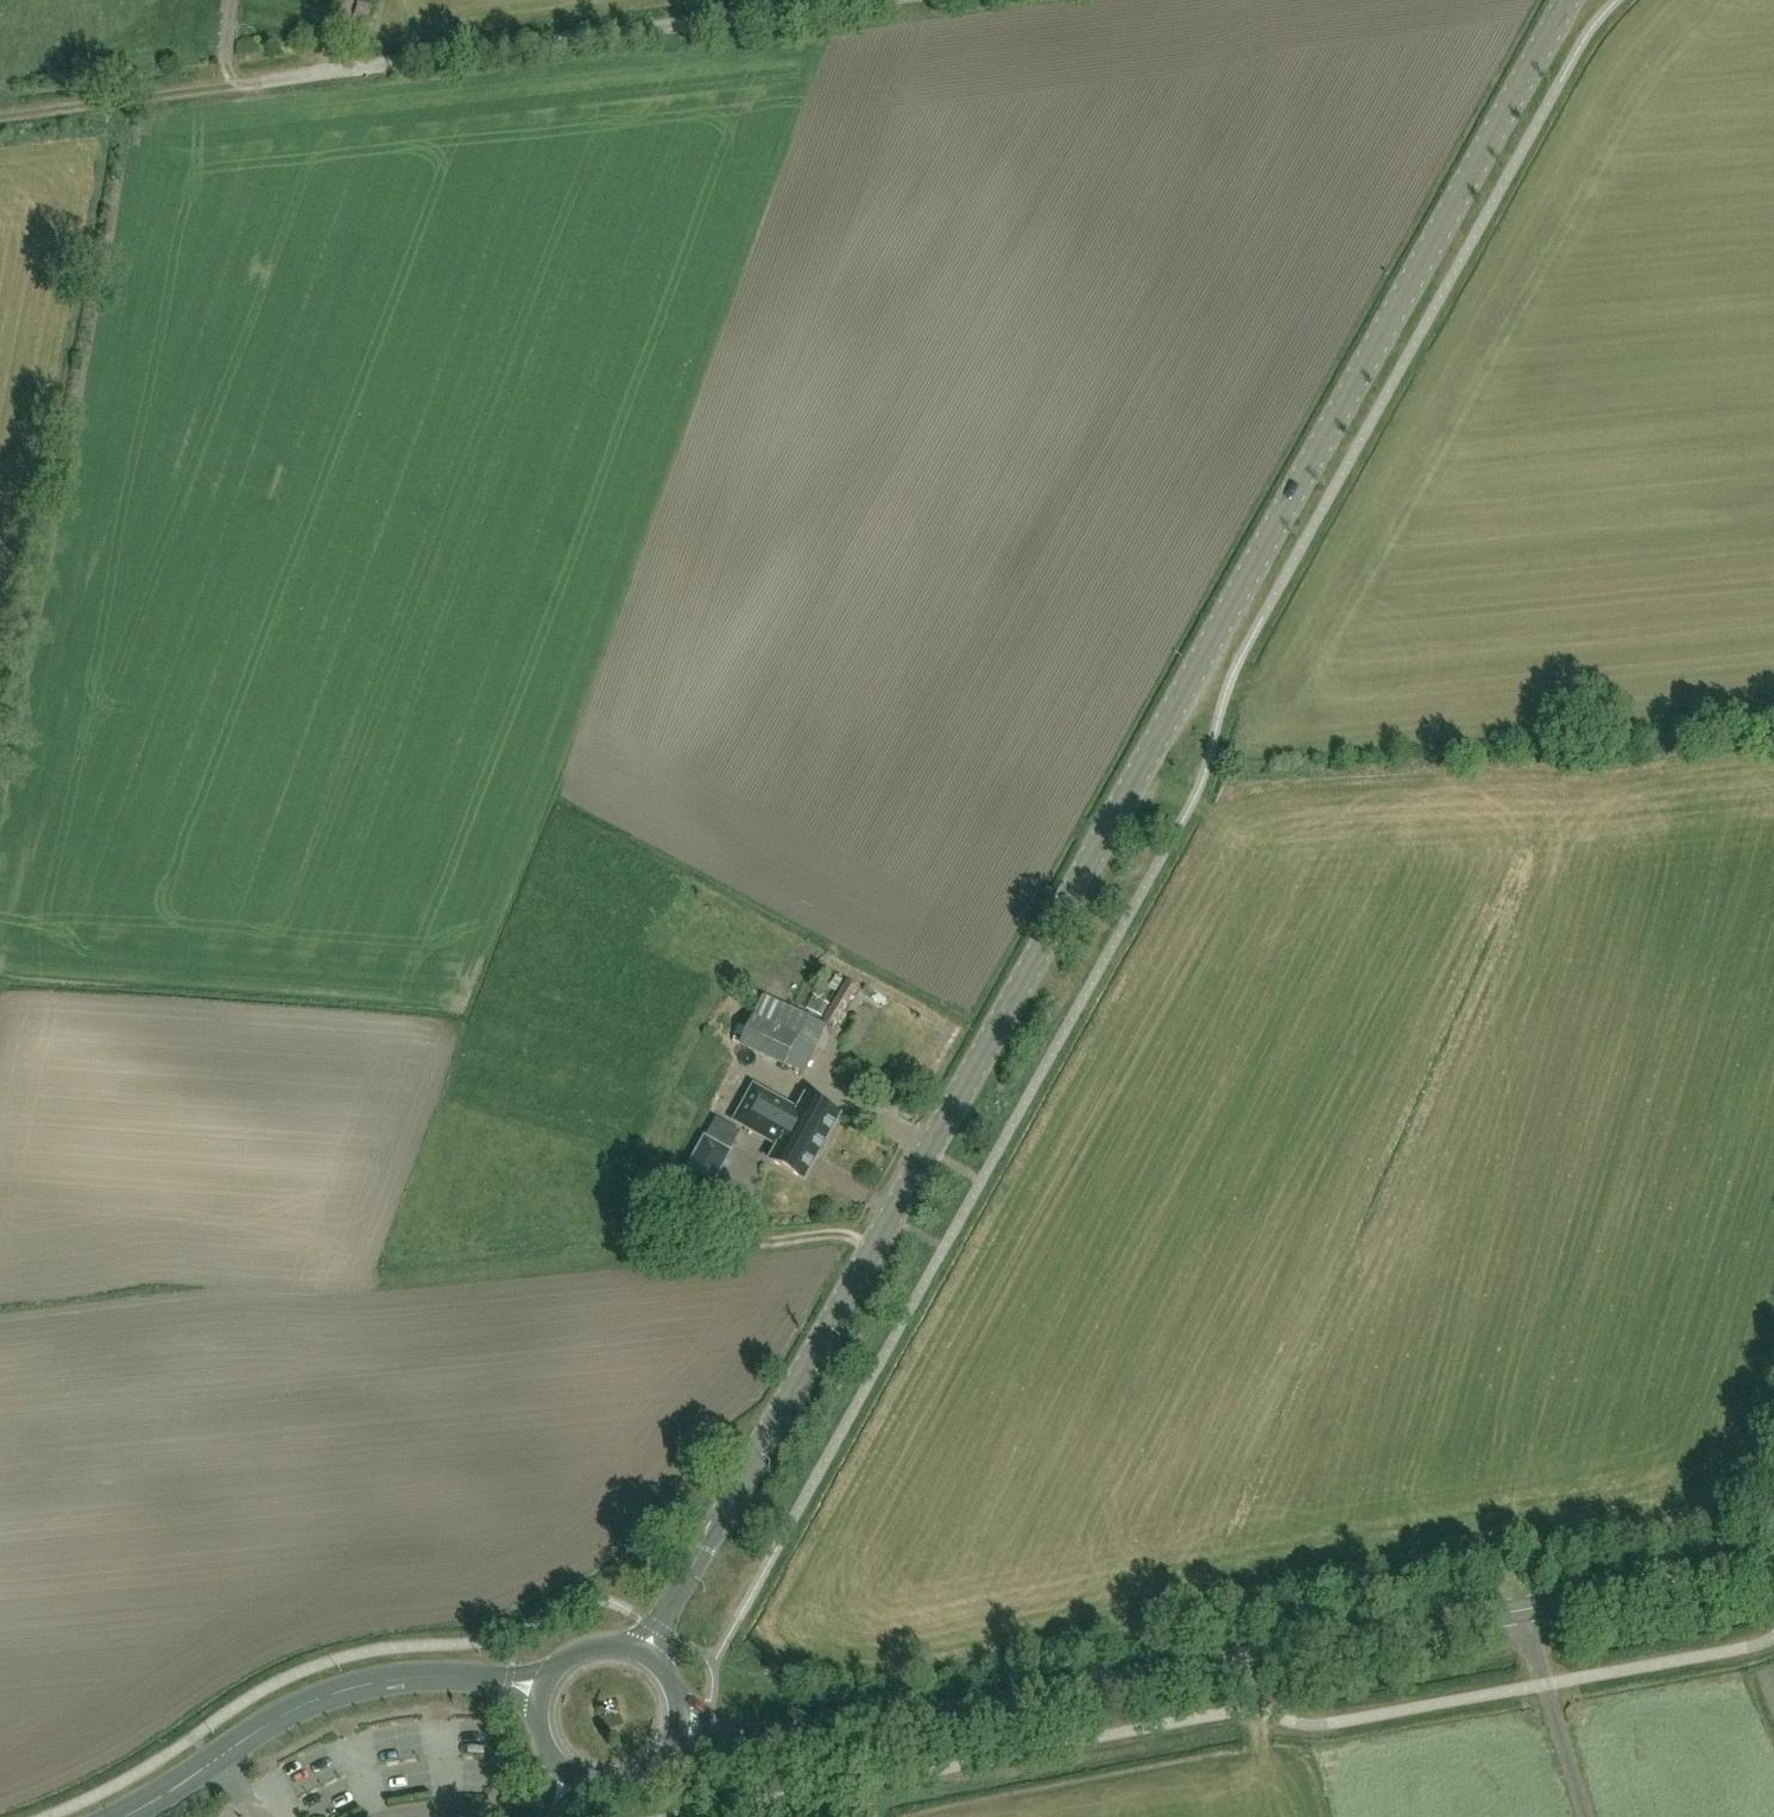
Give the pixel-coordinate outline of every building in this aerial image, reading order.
[(859,988),(849,981),(824,1019),(834,1026),(859,988)] [(802,1039),(757,1018),(756,1018),(744,1045),(807,1074),(817,1052),(799,1044),(802,1039)] [(798,1112),(754,1088),(735,1122),(778,1147),(770,1161),(805,1180),(840,1116),(806,1097),(798,1112)] [(730,1153),(705,1139),(682,1181),(707,1194),(730,1153)]
